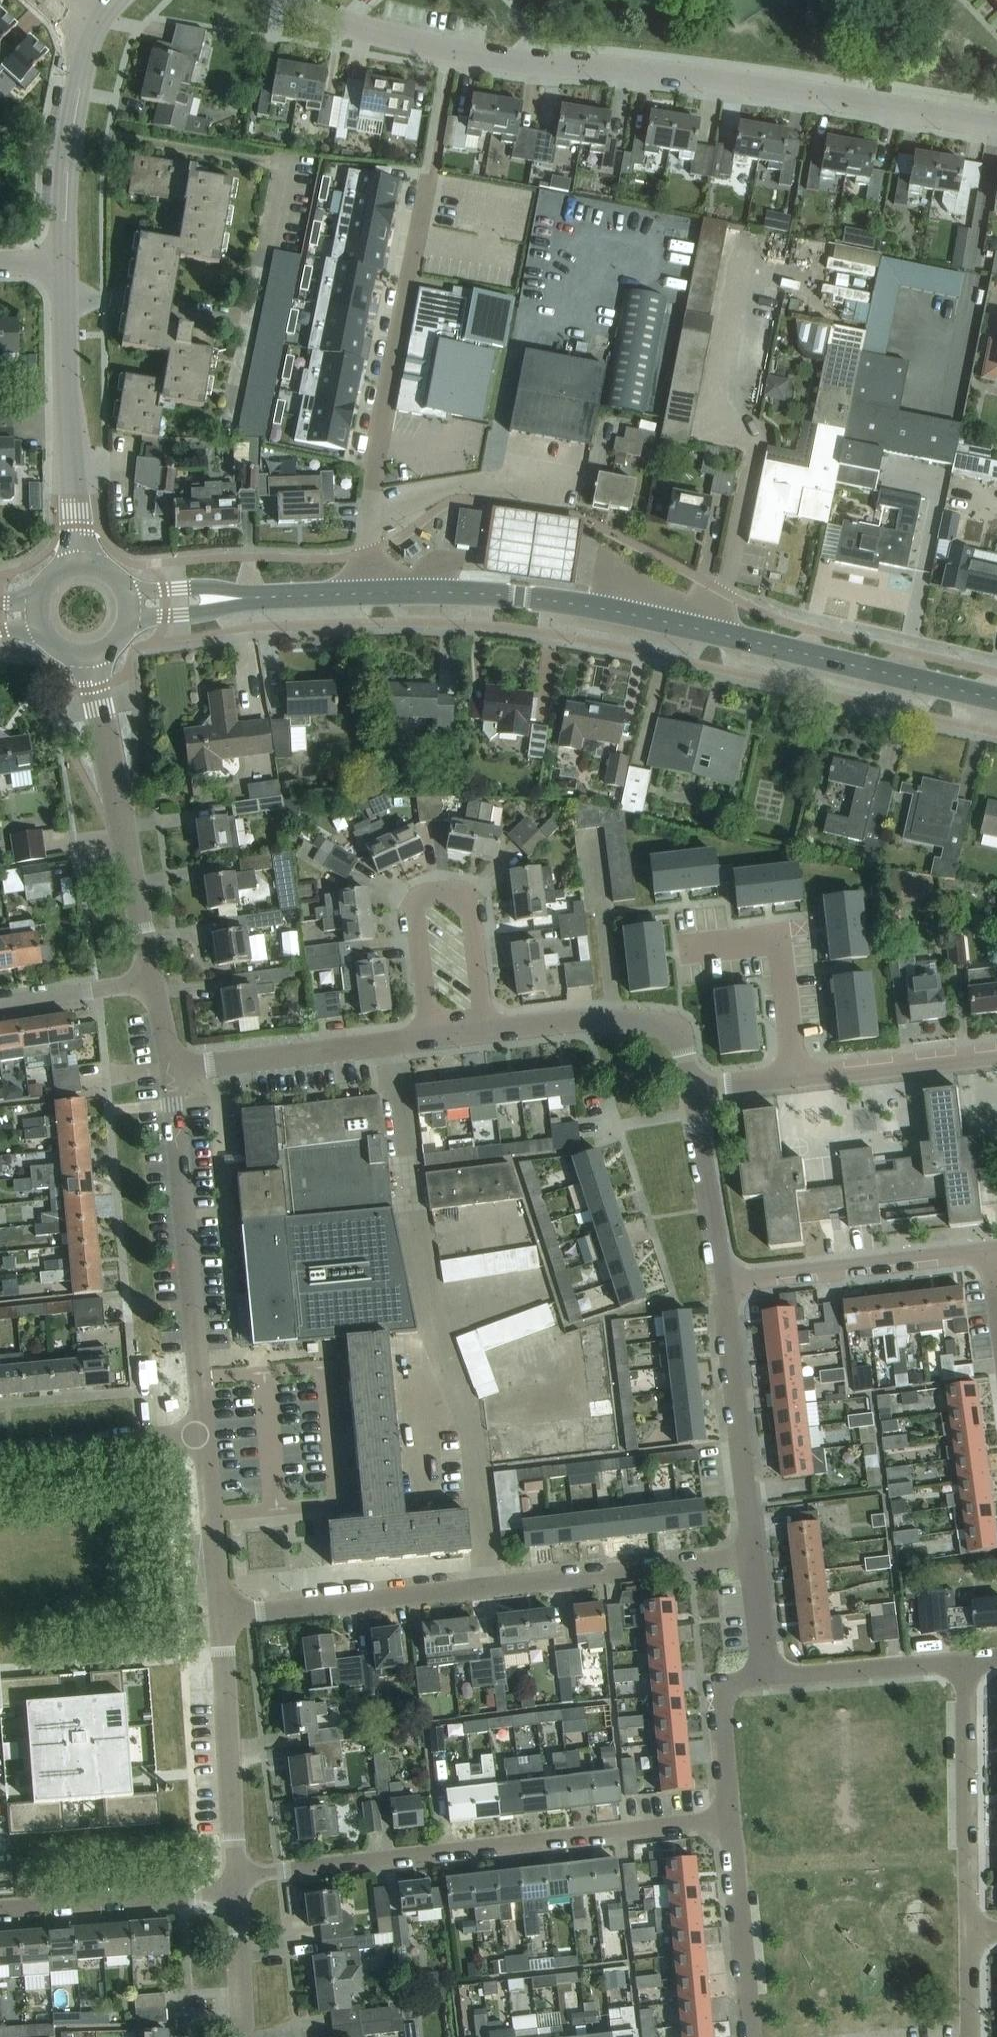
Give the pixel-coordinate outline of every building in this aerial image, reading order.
[(0,41),(1,41),(16,25),(0,11),(0,41)] [(152,51),(147,75),(180,83),(180,84),(189,86),(195,63),(197,64),(206,31),(175,25),(175,26),(176,27),(171,45),(157,42),(154,52),(152,51)] [(3,70),(25,91),(39,75),(32,68),(47,53),(29,37),(14,53),(1,41),(0,41),(0,73),(3,70)] [(295,101),(301,67),(277,63),(273,87),(262,85),(258,105),(256,115),(268,117),(271,103),(284,105),(285,99),(295,101)] [(301,67),(295,101),(305,103),(304,108),(317,111),(315,125),(329,127),(334,97),(322,95),(326,71),(301,67)] [(177,95),(180,83),(147,75),(141,100),(164,105),(160,124),(154,122),(154,123),(184,131),(205,135),(209,122),(188,117),(192,99),(177,95)] [(341,99),(335,137),(345,139),(347,130),(356,131),(358,119),(372,121),(382,123),(383,116),(389,82),(365,78),(364,83),(361,102),(349,100),(343,99),(341,99)] [(389,82),(383,116),(392,118),(391,124),(406,126),(404,140),(416,142),(421,112),(410,110),(414,86),(389,82)] [(206,90),(203,108),(214,109),(216,92),(206,90)] [(491,134),(497,100),(472,96),(468,120),(457,118),(452,147),(463,149),(465,137),(480,139),(481,132),(491,134)] [(531,161),(536,131),(517,128),(521,104),(497,100),(491,134),(500,135),(499,142),(513,145),(511,157),(531,161)] [(580,144),(586,110),(561,106),(557,130),(546,128),(545,133),(536,131),(531,161),(552,164),(554,147),(569,149),(570,142),(580,144)] [(586,110),(580,144),(590,146),(589,152),(603,154),(601,167),(613,169),(617,140),(606,138),(610,114),(586,110)] [(623,152),(620,175),(626,176),(632,177),(634,164),(642,166),(644,153),(657,155),(658,148),(669,150),(675,117),(650,113),(646,136),(634,135),(631,154),(623,152)] [(675,117),(669,150),(679,152),(678,158),(692,161),(690,174),(701,176),(706,147),(695,145),(699,121),(675,117)] [(720,165),(718,175),(731,177),(733,163),(747,165),(748,160),(757,162),(763,127),(739,123),(735,147),(723,145),(720,165)] [(763,127),(757,162),(767,163),(766,169),(780,171),(778,184),(790,186),(795,157),(783,155),(787,131),(763,127)] [(844,176),(850,142),(826,138),(822,162),(811,160),(806,190),(817,191),(820,178),(833,180),(834,175),(844,176)] [(850,142),(844,176),(854,178),(853,184),(866,186),(864,199),(877,201),(882,172),(871,170),(875,146),(850,142)] [(931,191),(937,157),(914,153),(910,177),(898,175),(893,204),(904,206),(906,192),(920,195),(921,189),(931,191)] [(190,165),(162,160),(134,156),(128,193),(190,204),(183,243),(140,236),(130,292),(129,300),(126,318),(121,347),(173,355),(168,383),(125,375),(115,431),(159,439),(159,438),(153,437),(159,399),(203,407),(215,332),(164,324),(167,305),(168,298),(175,257),(218,265),(232,182),(188,174),(190,165)] [(937,157),(931,190),(943,192),(941,203),(948,214),(964,217),(969,188),(958,186),(963,161),(937,157)] [(348,170),(344,193),(395,203),(399,181),(356,172),(348,170)] [(322,178),(320,189),(328,190),(330,179),(322,178)] [(320,189),(318,200),(326,202),(328,190),(320,189)] [(344,193),(339,215),(390,225),(395,203),(344,193)] [(339,215),(335,237),(386,247),(390,225),(339,215)] [(703,221),(661,434),(660,440),(688,445),(709,337),(705,336),(727,225),(703,221)] [(313,222),(311,234),(319,235),(321,224),(313,222)] [(311,234),(309,245),(317,246),(319,235),(311,234)] [(330,260),(330,261),(376,271),(381,271),(386,247),(335,237),(330,260)] [(271,265),(298,270),(300,257),(274,252),(271,265)] [(860,353),(834,483),(874,491),(882,452),(953,466),(957,446),(960,426),(897,413),(907,362),(884,358),(899,287),(958,299),(962,275),(879,257),(864,332),(860,353)] [(325,259),(321,283),(372,293),(376,271),(330,261),(330,260),(325,259)] [(295,283),(298,270),(271,265),(269,278),(295,283)] [(304,267),(302,278),(310,280),(312,269),(304,267)] [(293,297),(295,283),(269,278),(266,291),(293,297)] [(302,278),(300,289),(308,291),(310,280),(302,278)] [(321,283),(316,304),(367,315),(372,293),(321,283)] [(399,391),(395,411),(411,414),(422,416),(423,410),(434,412),(433,414),(443,416),(443,413),(481,420),(481,419),(485,400),(494,352),(480,350),(481,345),(505,349),(514,298),(453,287),(451,294),(446,293),(439,334),(421,331),(420,338),(410,337),(402,379),(401,379),(399,391)] [(644,414),(666,298),(625,290),(603,407),(644,414)] [(292,297),(266,291),(263,304),(290,310),(292,297)] [(290,311),(290,310),(263,304),(261,318),(287,323),(288,322),(290,311)] [(316,304),(312,326),(363,336),(367,315),(316,304)] [(290,311),(288,322),(296,323),(298,312),(290,311)] [(285,333),(287,323),(261,318),(258,331),(285,336),(285,333)] [(18,353),(18,360),(19,360),(19,356),(19,355),(18,320),(17,320),(17,322),(0,322),(0,354),(18,353)] [(287,323),(285,333),(294,335),(296,323),(288,322),(287,323)] [(308,344),(307,350),(312,351),(312,349),(358,359),(363,336),(312,326),(308,344)] [(834,483),(860,353),(864,332),(830,326),(810,424),(816,425),(807,470),(764,461),(766,454),(765,453),(747,543),(748,543),(751,528),(771,532),(776,512),(783,514),(783,515),(826,524),(834,483)] [(282,349),(285,336),(258,331),(255,344),(282,349)] [(989,341),(982,378),(996,381),(996,378),(996,343),(989,341)] [(279,363),(282,349),(255,344),(253,357),(279,363)] [(312,351),(308,371),(362,382),(364,374),(360,373),(363,360),(358,359),(312,349),(312,351)] [(523,354),(512,412),(509,432),(589,447),(604,369),(523,354)] [(926,354),(925,362),(944,365),(945,356),(926,354)] [(35,355),(19,355),(19,356),(19,369),(35,369),(35,355)] [(286,356),(284,368),(292,369),(294,358),(286,356)] [(277,376),(279,363),(253,357),(250,371),(277,376)] [(943,379),(945,370),(924,367),(923,376),(943,379)] [(284,368),(282,379),(289,380),(292,369),(284,368)] [(303,370),(298,395),(303,396),(354,406),(356,393),(360,393),(362,382),(308,371),(303,370)] [(274,389),(277,376),(250,371),(248,384),(274,389)] [(271,402),(274,389),(248,384),(245,397),(271,402)] [(303,396),(298,418),(349,428),(354,406),(303,396)] [(269,415),(271,402),(245,397),(242,410),(269,415)] [(277,401),(275,412),(283,414),(285,403),(277,401)] [(266,429),(269,415),(242,410),(240,423),(266,429)] [(275,412),(273,423),(281,425),(283,414),(275,412)] [(298,418),(294,441),(345,451),(349,428),(298,418)] [(264,442),(266,429),(240,423),(236,440),(244,440),(244,439),(259,441),(264,442)] [(3,500),(10,500),(14,497),(13,486),(14,486),(14,467),(21,467),(20,449),(13,449),(13,428),(0,428),(0,497),(3,500)] [(660,440),(661,434),(625,428),(623,440),(616,439),(613,452),(617,452),(614,464),(623,466),(626,454),(640,457),(643,443),(659,446),(660,440)] [(258,467),(259,441),(244,439),(244,440),(242,468),(258,467)] [(953,466),(951,474),(996,484),(996,462),(968,456),(970,448),(957,446),(953,466)] [(705,448),(702,461),(717,463),(719,451),(705,448)] [(158,474),(159,468),(159,464),(139,462),(138,471),(158,474)] [(258,467),(242,468),(241,492),(257,493),(258,467)] [(156,492),(173,494),(175,469),(159,468),(158,474),(156,492)] [(156,495),(156,492),(158,474),(138,471),(137,488),(156,495)] [(331,471),(320,472),(320,477),(321,497),(333,497),(331,471)] [(730,498),(734,476),(715,472),(714,479),(713,479),(710,494),(730,498)] [(596,476),(594,485),(593,488),(595,489),(592,504),(629,512),(634,483),(596,476)] [(277,496),(277,510),(276,510),(276,513),(278,513),(278,523),(322,522),(321,497),(320,477),(267,479),(268,496),(277,496)] [(204,486),(206,527),(240,526),(239,500),(238,500),(238,494),(235,494),(234,484),(204,486)] [(173,503),(174,529),(206,527),(204,486),(196,486),(196,491),(191,492),(182,492),(179,495),(180,497),(173,498),(173,503)] [(843,521),(838,543),(834,562),(877,571),(878,563),(906,569),(920,498),(879,490),(876,505),(899,510),(894,531),(843,521)] [(672,495),(671,504),(667,523),(703,531),(709,503),(672,495)] [(495,515),(459,509),(454,545),(489,550),(495,515)] [(496,510),(495,515),(487,575),(566,586),(578,522),(496,510)] [(953,542),(958,516),(942,512),(937,539),(953,542)] [(944,588),(963,592),(965,583),(974,585),(973,591),(996,596),(996,557),(973,551),(950,546),(947,563),(946,566),(949,566),(944,588)] [(334,716),(334,704),(333,684),(286,687),(287,707),(287,718),(288,718),(288,719),(271,721),(276,759),(291,759),(291,751),(306,751),(305,728),(310,728),(310,717),(334,716)] [(383,684),(382,704),(382,716),(433,718),(432,729),(451,730),(452,696),(435,696),(436,686),(383,684)] [(483,709),(482,720),(483,720),(482,732),(489,741),(498,735),(526,738),(527,725),(528,720),(535,720),(538,699),(531,699),(531,695),(486,689),(483,709)] [(270,752),(269,741),(266,721),(235,725),(231,692),(209,695),(212,716),(202,729),(184,731),(190,774),(221,770),(219,759),(244,756),(270,752)] [(566,704),(563,724),(558,748),(580,752),(582,738),(617,744),(624,710),(601,706),(600,710),(566,704)] [(744,738),(701,728),(658,718),(647,766),(733,786),(744,738)] [(532,725),(528,756),(544,758),(548,727),(532,725)] [(31,769),(26,738),(9,740),(0,734),(0,774),(31,769)] [(620,786),(625,758),(611,755),(605,783),(620,786)] [(829,768),(828,771),(830,772),(828,780),(855,787),(848,819),(827,814),(823,832),(866,842),(861,865),(874,868),(889,802),(873,798),(880,770),(833,759),(831,768),(829,768)] [(619,811),(641,815),(650,772),(628,767),(619,811)] [(461,787),(458,774),(440,779),(443,792),(461,787)] [(923,779),(921,788),(901,783),(899,793),(912,796),(902,839),(943,848),(940,861),(934,859),(931,876),(954,880),(957,865),(966,826),(950,822),(952,813),(948,812),(954,788),(958,788),(958,787),(923,779)] [(279,780),(268,781),(271,797),(281,795),(279,780)] [(281,795),(271,797),(231,803),(233,816),(283,808),(281,795)] [(366,796),(354,801),(359,812),(371,807),(366,796)] [(431,822),(427,796),(416,796),(419,823),(431,822)] [(427,796),(431,822),(443,820),(440,796),(427,796)] [(469,854),(478,802),(468,800),(464,824),(451,822),(446,850),(469,854)] [(586,829),(583,804),(567,800),(571,831),(586,829)] [(478,802),(469,854),(495,858),(500,831),(488,829),(492,805),(478,802)] [(983,822),(982,830),(996,833),(996,804),(988,802),(983,822)] [(586,829),(602,826),(623,823),(621,812),(583,804),(586,829)] [(234,817),(225,818),(196,822),(199,837),(196,838),(199,853),(218,850),(229,849),(236,847),(238,845),(234,817)] [(519,849),(537,831),(524,818),(506,836),(519,849)] [(537,831),(519,849),(527,857),(557,826),(550,819),(537,832),(537,831)] [(381,820),(359,830),(366,847),(369,855),(377,873),(400,863),(388,837),(381,820)] [(603,839),(625,836),(623,823),(602,826),(603,839)] [(388,837),(400,863),(423,853),(411,827),(388,837)] [(41,831),(21,834),(11,835),(15,863),(45,858),(41,831)] [(319,849),(351,869),(358,859),(317,835),(311,844),(319,849)] [(605,852),(626,849),(625,836),(603,839),(605,852)] [(345,880),(351,869),(319,849),(312,860),(345,880)] [(607,864),(628,861),(626,849),(605,852),(607,864)] [(716,887),(714,867),(712,850),(649,857),(654,895),(716,887)] [(280,911),(298,908),(290,852),(239,859),(241,873),(204,878),(207,893),(204,894),(207,909),(237,905),(235,892),(256,889),(254,871),(274,869),(280,911)] [(609,877),(630,874),(628,861),(607,864),(609,877)] [(732,864),(714,866),(716,883),(734,881),(732,864)] [(799,902),(797,882),(795,864),(733,871),(737,909),(799,902)] [(27,900),(29,899),(50,896),(46,865),(22,869),(25,885),(27,900)] [(513,898),(563,892),(563,890),(553,892),(550,867),(537,869),(510,872),(513,898)] [(610,890),(632,887),(630,874),(609,877),(610,890)] [(71,878),(60,880),(64,907),(75,905),(71,878)] [(632,887),(610,890),(612,902),(634,899),(632,887)] [(326,919),(322,920),(322,921),(370,915),(366,890),(323,895),(326,919)] [(563,892),(513,898),(516,921),(543,918),(541,906),(555,904),(554,900),(564,899),(563,892)] [(859,895),(842,896),(823,899),(830,961),(866,957),(859,895)] [(558,928),(585,925),(583,913),(582,901),(572,903),(574,915),(556,917),(558,928)] [(280,911),(246,916),(226,919),(228,932),(213,935),(215,950),(213,950),(215,965),(249,960),(245,930),(282,925),(280,911)] [(370,915),(322,921),(323,932),(343,930),(344,943),(372,939),(370,915)] [(33,921),(10,924),(16,968),(40,965),(40,963),(50,961),(51,959),(50,947),(47,946),(37,947),(35,934),(33,921)] [(16,968),(10,924),(9,924),(9,928),(0,929),(0,971),(16,968)] [(580,961),(590,960),(585,925),(558,928),(559,940),(576,938),(580,961)] [(660,925),(640,928),(622,930),(629,992),(667,988),(660,925)] [(949,964),(964,962),(961,937),(946,939),(949,964)] [(531,943),(511,946),(514,971),(542,967),(558,965),(557,955),(541,957),(541,956),(539,942),(531,943)] [(306,960),(339,955),(337,943),(304,948),(306,960)] [(891,979),(905,977),(901,948),(888,950),(891,979)] [(307,971),(340,966),(339,955),(306,960),(307,971)] [(590,960),(580,961),(563,964),(566,989),(593,986),(590,960)] [(914,979),(906,979),(908,996),(907,996),(910,1022),(944,1018),(941,998),(941,992),(939,993),(937,976),(936,960),(913,963),(914,979)] [(358,989),(387,986),(384,961),(355,965),(340,966),(343,991),(358,989)] [(274,992),(273,985),(295,982),(293,967),(259,972),(261,985),(253,987),(221,992),(223,1007),(221,1007),(223,1023),(238,1021),(240,1032),(259,1029),(257,1018),(258,1018),(254,995),(274,992)] [(542,967),(514,971),(517,995),(545,992),(542,967)] [(981,970),(967,971),(969,989),(968,990),(971,1015),(996,1012),(996,968),(981,970)] [(869,975),(832,979),(839,1042),(876,1037),(869,975)] [(387,986),(358,989),(361,1014),(390,1011),(387,986)] [(750,988),(713,992),(720,1055),(757,1051),(750,988)] [(341,1017),(338,997),(338,992),(311,995),(314,1020),(341,1017)] [(70,1014),(44,1018),(49,1055),(52,1070),(59,1069),(55,1044),(74,1041),(81,1040),(81,1035),(79,1025),(71,1026),(70,1014)] [(24,1058),(49,1055),(44,1018),(19,1022),(24,1058)] [(24,1058),(19,1022),(0,1025),(0,1062),(24,1058)] [(95,1022),(79,1025),(81,1035),(96,1033),(95,1022)] [(53,1083),(79,1079),(77,1066),(59,1069),(52,1070),(53,1083)] [(544,1072),(547,1099),(561,1097),(562,1106),(575,1104),(570,1069),(544,1072)] [(521,1102),(547,1099),(544,1072),(518,1075),(521,1102)] [(495,1105),(521,1102),(518,1075),(492,1078),(495,1105)] [(470,1108),(495,1105),(492,1078),(466,1081),(470,1108)] [(79,1079),(53,1083),(55,1095),(81,1091),(79,1079)] [(444,1111),(470,1108),(466,1081),(441,1085),(444,1111)] [(41,1084),(29,1085),(30,1096),(42,1095),(41,1084)] [(441,1085),(414,1088),(417,1115),(430,1113),(432,1129),(445,1127),(443,1111),(444,1111),(441,1085)] [(17,1086),(2,1088),(2,1090),(4,1099),(23,1097),(22,1090),(17,1086)] [(779,1110),(745,1114),(752,1165),(741,1167),(745,1200),(765,1197),(771,1249),(804,1245),(801,1223),(831,1220),(829,1204),(837,1203),(838,1209),(848,1208),(850,1228),(882,1224),(878,1195),(947,1186),(952,1226),(951,1226),(951,1228),(985,1224),(978,1172),(989,1171),(985,1138),(964,1140),(959,1089),(925,1093),(932,1144),(922,1145),(923,1157),(894,1160),(896,1176),(888,1177),(887,1171),(876,1173),(873,1149),(841,1152),(845,1187),(808,1192),(804,1159),(784,1162),(779,1110)] [(249,1175),(237,1177),(239,1200),(241,1223),(314,1216),(392,1208),(391,1201),(390,1186),(387,1163),(387,1157),(385,1137),(380,1096),(241,1111),(246,1170),(248,1169),(249,1175)] [(55,1102),(56,1115),(23,1119),(23,1131),(86,1124),(84,1099),(55,1102)] [(550,1125),(552,1138),(553,1150),(580,1147),(576,1122),(557,1125),(550,1125)] [(60,1150),(88,1148),(86,1124),(23,1131),(16,1131),(17,1138),(24,1137),(25,1141),(58,1138),(60,1150)] [(486,1130),(464,1131),(465,1141),(487,1139),(486,1130)] [(527,1153),(553,1150),(552,1138),(526,1142),(527,1153)] [(502,1156),(527,1153),(526,1142),(500,1145),(502,1156)] [(450,1162),(449,1151),(436,1153),(435,1143),(421,1145),(424,1166),(450,1162)] [(476,1159),(502,1156),(500,1145),(474,1148),(476,1159)] [(31,1178),(91,1172),(88,1148),(60,1150),(61,1164),(30,1167),(31,1178)] [(450,1162),(476,1159),(474,1148),(449,1151),(450,1162)] [(579,1183),(605,1175),(597,1150),(571,1158),(579,1183)] [(530,1199),(541,1196),(530,1161),(518,1162),(530,1199)] [(429,1211),(503,1202),(522,1199),(513,1163),(425,1173),(429,1211)] [(50,1201),(93,1196),(91,1172),(31,1178),(32,1189),(48,1188),(50,1201)] [(576,1212),(587,1208),(613,1200),(605,1175),(579,1183),(568,1187),(576,1212)] [(35,1226),(95,1220),(93,1196),(50,1201),(51,1213),(40,1214),(41,1224),(34,1224),(35,1226)] [(538,1224),(549,1220),(541,1196),(530,1199),(538,1224)] [(595,1233),(621,1225),(613,1200),(587,1208),(595,1233)] [(314,1216),(241,1223),(243,1246),(245,1268),(249,1313),(252,1346),(268,1345),(282,1343),(296,1342),(316,1340),(345,1337),(345,1339),(387,1335),(387,1333),(417,1331),(410,1299),(401,1253),(397,1231),(393,1213),(392,1208),(314,1216)] [(9,1221),(11,1234),(31,1231),(30,1219),(9,1221)] [(69,1247),(97,1245),(95,1220),(35,1226),(35,1236),(67,1233),(69,1247)] [(546,1248),(557,1245),(549,1220),(538,1224),(546,1248)] [(603,1257),(629,1249),(621,1225),(595,1233),(588,1235),(596,1260),(603,1257)] [(39,1274),(100,1268),(97,1245),(69,1247),(70,1259),(44,1262),(45,1273),(39,1273),(39,1274)] [(554,1273),(565,1270),(557,1245),(546,1248),(554,1273)] [(525,1248),(528,1269),(539,1267),(536,1247),(525,1248)] [(514,1250),(517,1270),(528,1269),(525,1248),(514,1250)] [(612,1282),(637,1274),(629,1249),(603,1257),(612,1282)] [(504,1252),(508,1272),(517,1270),(514,1250),(504,1252)] [(494,1253),(497,1274),(508,1272),(504,1252),(494,1253)] [(483,1255),(486,1276),(497,1274),(494,1253),(483,1255)] [(473,1257),(477,1278),(486,1276),(483,1255),(473,1257)] [(461,1259),(465,1280),(476,1278),(473,1257),(461,1259)] [(461,1259),(452,1260),(456,1281),(465,1280),(461,1259)] [(440,1262),(444,1283),(456,1281),(452,1260),(440,1262)] [(100,1268),(39,1274),(40,1283),(72,1280),(73,1295),(102,1292),(100,1268)] [(12,1271),(14,1286),(29,1285),(27,1269),(12,1271)] [(562,1298),(574,1295),(565,1270),(554,1273),(562,1298)] [(637,1274),(612,1282),(620,1308),(645,1299),(637,1274)] [(944,1331),(945,1331),(943,1321),(954,1320),(956,1334),(969,1333),(964,1288),(940,1291),(944,1331)] [(921,1333),(944,1331),(940,1291),(916,1294),(921,1333)] [(909,1335),(921,1333),(916,1294),(893,1297),(896,1327),(896,1326),(908,1325),(909,1335)] [(574,1295),(562,1298),(571,1323),(582,1320),(574,1295)] [(897,1335),(896,1326),(896,1327),(893,1297),(869,1300),(874,1338),(897,1335)] [(74,1314),(103,1311),(102,1298),(82,1300),(73,1300),(74,1313),(74,1314)] [(46,1316),(74,1313),(73,1300),(45,1303),(46,1316)] [(861,1339),(874,1338),(869,1300),(845,1302),(848,1332),(860,1331),(861,1339)] [(841,1334),(839,1322),(837,1302),(824,1304),(826,1324),(828,1336),(841,1334)] [(16,1319),(46,1316),(45,1303),(15,1307),(16,1319)] [(536,1308),(543,1327),(553,1323),(546,1304),(536,1308)] [(16,1319),(15,1307),(0,1308),(0,1320),(16,1319)] [(533,1331),(543,1327),(536,1308),(526,1312),(533,1331)] [(768,1337),(809,1332),(797,1333),(796,1322),(806,1320),(804,1308),(765,1312),(768,1337)] [(103,1311),(74,1314),(75,1328),(104,1325),(103,1311)] [(665,1341),(692,1337),(689,1311),(662,1314),(665,1341)] [(523,1334),(533,1331),(526,1312),(516,1315),(523,1334)] [(513,1338),(523,1334),(516,1315),(506,1319),(513,1338)] [(503,1342),(513,1338),(506,1319),(496,1323),(503,1342)] [(614,1347),(625,1345),(622,1319),(611,1320),(614,1347)] [(493,1345),(503,1342),(496,1323),(486,1327),(493,1345)] [(817,1337),(828,1336),(826,1324),(815,1325),(816,1331),(817,1337)] [(483,1349),(493,1345),(486,1327),(476,1330),(480,1340),(483,1349)] [(460,1348),(480,1340),(476,1330),(456,1338),(460,1348)] [(190,1331),(169,1332),(170,1341),(190,1341),(190,1331)] [(770,1360),(800,1357),(798,1345),(810,1343),(809,1332),(768,1337),(770,1360)] [(404,1517),(389,1356),(387,1335),(345,1339),(362,1513),(362,1520),(327,1524),(331,1565),(470,1552),(466,1511),(404,1517)] [(668,1366),(695,1363),(692,1337),(665,1341),(668,1366)] [(483,1349),(480,1340),(460,1348),(463,1358),(483,1351),(483,1349)] [(617,1372),(628,1371),(625,1345),(614,1347),(617,1372)] [(77,1350),(78,1361),(80,1388),(110,1385),(107,1358),(106,1347),(77,1350)] [(899,1350),(900,1362),(907,1361),(905,1349),(899,1350)] [(467,1368),(487,1361),(483,1351),(463,1358),(467,1368)] [(23,1393),(20,1354),(0,1356),(0,1395),(23,1393)] [(52,1391),(50,1363),(37,1365),(37,1360),(34,1357),(20,1359),(20,1354),(23,1393),(52,1391)] [(954,1367),(953,1355),(941,1356),(942,1368),(954,1367)] [(773,1384),(802,1380),(800,1357),(770,1360),(773,1384)] [(52,1391),(80,1388),(78,1361),(50,1363),(52,1391)] [(471,1378),(491,1371),(487,1361),(467,1368),(471,1378)] [(671,1392),(698,1389),(695,1363),(668,1366),(671,1392)] [(954,1367),(942,1368),(944,1380),(974,1376),(973,1364),(954,1367)] [(872,1366),(852,1368),(855,1391),(875,1389),(872,1366)] [(834,1383),(846,1381),(845,1369),(833,1370),(834,1383)] [(821,1371),(822,1384),(834,1383),(833,1370),(821,1371)] [(494,1381),(493,1377),(491,1371),(471,1378),(475,1388),(494,1381)] [(620,1398),(631,1397),(628,1371),(617,1372),(620,1398)] [(922,1372),(912,1374),(913,1382),(923,1381),(922,1372)] [(896,1378),(897,1388),(910,1386),(908,1376),(896,1378)] [(776,1407),(805,1404),(804,1392),(816,1390),(814,1378),(802,1380),(773,1384),(776,1407)] [(475,1388),(478,1399),(481,1397),(498,1391),(494,1381),(475,1388)] [(951,1411),(981,1407),(977,1383),(948,1387),(951,1411)] [(674,1418),(701,1415),(698,1389),(671,1392),(674,1418)] [(918,1391),(901,1393),(903,1406),(919,1404),(918,1391)] [(891,1395),(878,1396),(880,1409),(891,1407),(892,1407),(891,1395)] [(623,1424),(634,1423),(631,1397),(620,1398),(623,1424)] [(779,1431),(808,1427),(805,1404),(776,1407),(779,1431)] [(891,1407),(880,1409),(881,1421),(893,1420),(891,1407)] [(954,1435),(984,1431),(981,1407),(951,1411),(952,1422),(943,1424),(945,1436),(954,1435)] [(862,1427),(874,1426),(873,1413),(861,1414),(862,1427)] [(850,1428),(862,1427),(861,1414),(849,1416),(850,1428)] [(701,1415),(674,1418),(677,1445),(704,1441),(701,1415)] [(634,1423),(623,1424),(626,1450),(638,1449),(634,1423)] [(781,1454),(811,1451),(808,1427),(779,1431),(781,1454)] [(957,1458),(987,1454),(984,1431),(954,1435),(955,1446),(947,1447),(949,1460),(957,1458)] [(897,1449),(909,1447),(907,1435),(895,1437),(897,1449)] [(884,1451),(897,1449),(895,1437),(883,1438),(884,1451)] [(876,1444),(865,1446),(867,1468),(880,1468),(879,1455),(877,1455),(876,1444)] [(670,1452),(672,1464),(698,1461),(697,1449),(670,1452)] [(811,1451),(781,1454),(784,1478),(828,1473),(825,1449),(811,1451)] [(646,1467),(672,1464),(670,1452),(644,1455),(646,1467)] [(960,1482),(990,1478),(987,1454),(957,1458),(960,1482)] [(645,1467),(646,1467),(644,1455),(619,1458),(621,1480),(638,1478),(641,1501),(649,1500),(645,1467)] [(621,1481),(621,1480),(619,1458),(593,1461),(594,1473),(601,1472),(602,1483),(621,1481)] [(593,1473),(594,1473),(593,1461),(567,1464),(568,1476),(570,1486),(595,1483),(593,1473)] [(543,1479),(568,1476),(567,1464),(541,1467),(543,1479)] [(541,1479),(543,1479),(541,1467),(515,1471),(516,1482),(523,1481),(524,1492),(543,1490),(541,1479)] [(886,1469),(888,1480),(900,1479),(898,1467),(886,1469)] [(516,1482),(515,1471),(493,1473),(494,1485),(516,1482)] [(964,1505),(993,1501),(990,1478),(960,1482),(962,1493),(948,1495),(950,1507),(964,1505)] [(496,1497),(517,1494),(516,1482),(494,1485),(496,1497)] [(902,1496),(915,1495),(913,1482),(901,1484),(902,1496)] [(890,1498),(902,1496),(901,1484),(888,1485),(890,1498)] [(519,1506),(518,1499),(517,1494),(496,1497),(497,1509),(519,1506)] [(676,1503),(679,1530),(706,1527),(703,1500),(676,1503)] [(967,1529),(996,1525),(993,1501),(964,1505),(967,1529)] [(654,1533),(679,1530),(676,1503),(650,1506),(654,1533)] [(520,1518),(520,1514),(519,1506),(497,1509),(499,1521),(520,1518)] [(628,1536),(654,1533),(650,1506),(625,1509),(628,1536)] [(602,1539),(628,1536),(625,1509),(599,1513),(602,1539)] [(793,1550),(823,1546),(819,1511),(796,1514),(798,1524),(790,1525),(793,1550)] [(576,1542),(602,1539),(599,1513),(573,1516),(576,1542)] [(872,1516),(873,1529),(886,1527),(885,1514),(872,1516)] [(550,1545),(576,1542),(573,1516),(547,1519),(550,1545)] [(522,1530),(521,1522),(520,1518),(499,1521),(500,1533),(522,1530)] [(524,1548),(550,1545),(547,1519),(521,1522),(522,1530),(523,1540),(524,1548)] [(967,1529),(968,1540),(960,1541),(962,1554),(996,1550),(996,1528),(996,1525),(967,1529)] [(908,1544),(920,1543),(918,1529),(906,1531),(908,1544)] [(500,1533),(501,1543),(523,1540),(522,1530),(500,1533)] [(896,1546),(908,1544),(906,1531),(894,1533),(896,1546)] [(795,1573),(825,1570),(823,1546),(793,1550),(795,1573)] [(867,1565),(891,1562),(890,1556),(866,1559),(867,1565)] [(867,1571),(891,1569),(891,1562),(867,1565),(867,1571)] [(798,1597),(828,1593),(825,1570),(795,1573),(798,1597)] [(923,1634),(948,1632),(948,1630),(976,1627),(976,1629),(996,1627),(996,1599),(974,1601),(974,1607),(957,1609),(955,1592),(919,1595),(923,1634)] [(801,1620),(831,1617),(828,1593),(798,1597),(801,1620)] [(644,1627),(675,1624),(672,1600),(642,1602),(644,1627)] [(884,1617),(896,1615),(895,1603),(883,1605),(884,1617)] [(603,1632),(600,1604),(573,1607),(577,1644),(587,1643),(588,1650),(605,1648),(603,1632)] [(609,1630),(621,1629),(619,1604),(607,1605),(609,1630)] [(899,1639),(896,1615),(884,1617),(883,1605),(871,1606),(875,1642),(899,1639)] [(523,1613),(526,1641),(554,1638),(550,1610),(523,1613)] [(500,1644),(526,1641),(523,1613),(497,1616),(500,1644)] [(622,1616),(625,1633),(636,1631),(633,1614),(622,1616)] [(831,1617),(801,1620),(804,1645),(844,1640),(841,1616),(831,1617)] [(493,1686),(490,1659),(479,1660),(477,1648),(474,1619),(447,1622),(452,1664),(469,1662),(472,1688),(493,1686)] [(437,1666),(452,1664),(447,1622),(422,1625),(427,1667),(415,1668),(418,1688),(418,1695),(440,1692),(437,1666)] [(647,1650),(677,1647),(675,1624),(644,1627),(647,1650)] [(363,1686),(364,1686),(365,1697),(379,1695),(377,1678),(389,1676),(388,1669),(403,1667),(398,1627),(370,1631),(375,1670),(362,1671),(363,1686)] [(621,1629),(609,1630),(610,1642),(622,1640),(621,1629)] [(363,1686),(362,1671),(360,1657),(333,1660),(331,1637),(302,1640),(306,1672),(311,1671),(313,1690),(308,1690),(308,1692),(328,1690),(363,1686)] [(649,1674),(679,1671),(677,1647),(647,1650),(649,1674)] [(490,1659),(493,1686),(506,1684),(503,1658),(501,1649),(490,1650),(491,1659),(490,1659)] [(566,1650),(572,1702),(569,1677),(581,1675),(579,1649),(566,1650)] [(561,1703),(572,1702),(566,1650),(553,1651),(556,1678),(559,1678),(561,1703)] [(614,1677),(638,1675),(637,1668),(613,1671),(614,1677)] [(1,1713),(0,1708),(25,1706),(25,1707),(26,1707),(33,1801),(32,1801),(32,1803),(7,1805),(9,1835),(63,1831),(61,1802),(103,1799),(106,1828),(160,1823),(157,1793),(132,1795),(131,1794),(123,1699),(124,1699),(124,1696),(123,1696),(121,1671),(90,1673),(92,1699),(57,1701),(56,1690),(60,1690),(59,1676),(1,1680),(0,1680),(0,1713),(1,1713)] [(651,1697),(681,1694),(679,1671),(649,1674),(651,1697)] [(654,1721),(684,1718),(681,1694),(651,1697),(654,1721)] [(309,1746),(340,1742),(340,1741),(343,1741),(342,1728),(314,1731),(313,1716),(327,1715),(325,1703),(283,1708),(286,1736),(307,1733),(309,1746)] [(558,1711),(560,1721),(561,1721),(561,1722),(585,1719),(583,1708),(558,1711)] [(536,1724),(560,1721),(558,1711),(534,1714),(535,1725),(536,1725),(536,1724)] [(513,1728),(535,1725),(534,1714),(510,1717),(511,1727),(513,1726),(513,1728)] [(618,1724),(642,1722),(642,1716),(617,1718),(618,1724)] [(488,1730),(511,1727),(510,1717),(486,1720),(487,1732),(488,1732),(488,1730)] [(656,1744),(686,1742),(684,1718),(654,1721),(656,1744)] [(464,1735),(487,1732),(486,1720),(463,1723),(464,1735)] [(642,1722),(618,1724),(619,1730),(643,1728),(642,1722)] [(443,1752),(441,1728),(430,1729),(432,1753),(443,1752)] [(340,1742),(309,1746),(310,1757),(289,1760),(293,1788),(322,1784),(321,1770),(343,1768),(340,1742)] [(658,1768),(688,1765),(686,1742),(656,1744),(658,1768)] [(613,1746),(600,1748),(601,1759),(615,1757),(613,1746)] [(594,1806),(591,1774),(581,1775),(578,1751),(563,1753),(569,1809),(594,1806)] [(544,1811),(569,1809),(563,1753),(551,1754),(553,1765),(554,1765),(556,1778),(543,1779),(541,1755),(538,1755),(544,1811)] [(376,1782),(390,1780),(386,1754),(373,1756),(376,1782)] [(521,1814),(515,1758),(503,1760),(504,1771),(506,1770),(507,1783),(495,1784),(492,1755),(490,1756),(496,1817),(521,1814)] [(521,1814),(544,1811),(538,1755),(528,1757),(529,1765),(518,1766),(517,1758),(515,1758),(521,1814)] [(472,1820),(496,1817),(490,1756),(480,1757),(482,1775),(470,1777),(469,1764),(466,1765),(472,1820)] [(623,1772),(635,1770),(633,1758),(621,1759),(623,1772)] [(450,1823),(472,1820),(466,1765),(455,1766),(456,1777),(458,1776),(459,1788),(446,1790),(447,1803),(450,1823)] [(688,1765),(658,1768),(660,1792),(690,1790),(688,1765)] [(635,1770),(623,1772),(625,1796),(637,1794),(635,1770)] [(591,1774),(594,1806),(619,1803),(616,1771),(591,1774)] [(421,1826),(419,1806),(418,1799),(404,1800),(402,1783),(389,1785),(394,1829),(421,1826)] [(380,1831),(378,1811),(377,1802),(363,1804),(366,1833),(380,1831)] [(335,1806),(315,1808),(295,1811),(299,1841),(316,1839),(316,1840),(320,1840),(320,1838),(339,1836),(336,1816),(335,1806)] [(667,1885),(696,1882),(694,1858),(649,1862),(651,1877),(666,1876),(667,1885)] [(591,1862),(594,1893),(619,1890),(616,1859),(591,1862)] [(581,1895),(594,1893),(591,1862),(566,1865),(569,1896),(574,1930),(587,1928),(584,1909),(583,1909),(581,1895)] [(625,1889),(637,1887),(634,1863),(622,1865),(625,1889)] [(545,1899),(569,1896),(566,1865),(541,1868),(545,1899)] [(533,1900),(545,1899),(541,1868),(518,1871),(521,1902),(522,1902),(523,1916),(525,1937),(539,1936),(536,1914),(535,1915),(533,1900)] [(509,1903),(521,1902),(518,1871),(494,1874),(499,1919),(499,1922),(511,1920),(509,1903)] [(488,1920),(499,1919),(494,1874),(470,1877),(473,1908),(475,1921),(476,1932),(490,1931),(488,1920)] [(449,1910),(473,1908),(470,1877),(446,1879),(449,1910)] [(430,1910),(429,1901),(427,1881),(398,1884),(402,1914),(430,1910)] [(669,1908),(698,1905),(696,1882),(667,1885),(669,1908)] [(392,1932),(390,1919),(389,1907),(387,1887),(373,1888),(376,1917),(378,1934),(392,1932)] [(637,1887),(625,1889),(627,1901),(639,1900),(637,1887)] [(323,1941),(341,1939),(354,1938),(352,1918),(344,1911),(338,1911),(336,1893),(325,1894),(324,1892),(321,1893),(321,1894),(305,1896),(309,1927),(321,1925),(322,1936),(323,1941)] [(654,1899),(642,1900),(643,1911),(653,1910),(655,1910),(654,1899)] [(610,1931),(624,1929),(620,1904),(607,1906),(610,1931)] [(656,1933),(671,1932),(701,1929),(698,1905),(669,1908),(655,1910),(653,1910),(655,1927),(656,1933)] [(390,1919),(392,1932),(394,1948),(408,1946),(405,1917),(390,1919)] [(128,1924),(130,1956),(131,1956),(131,1958),(169,1954),(166,1921),(128,1924)] [(463,1934),(476,1932),(475,1921),(462,1923),(463,1934)] [(103,1959),(130,1956),(128,1924),(100,1926),(103,1959)] [(76,1961),(103,1959),(100,1926),(73,1928),(76,1971),(77,1971),(76,1961)] [(657,1940),(656,1933),(655,1927),(643,1928),(644,1941),(657,1940)] [(49,1973),(76,1971),(73,1928),(45,1930),(48,1963),(49,1963),(49,1973)] [(632,1943),(644,1941),(643,1928),(630,1930),(632,1943)] [(673,1955),(703,1953),(701,1929),(671,1932),(673,1955)] [(33,1964),(48,1963),(45,1930),(18,1933),(22,1977),(34,1976),(33,1964)] [(22,1977),(18,1933),(0,1934),(0,1966),(8,1966),(9,1978),(22,1977)] [(354,1938),(341,1939),(342,1952),(372,1949),(375,1945),(374,1935),(354,1938)] [(675,1979),(705,1976),(703,1953),(673,1955),(675,1979)] [(316,1985),(360,1980),(359,1968),(344,1970),(342,1955),(313,1958),(316,1985)] [(503,1960),(505,1973),(529,1971),(528,1955),(504,1957),(504,1960),(503,1960)] [(577,1956),(553,1958),(554,1968),(578,1966),(577,1956)] [(493,1975),(505,1973),(503,1960),(492,1962),(493,1975)] [(606,1973),(609,1989),(626,1987),(624,1970),(606,1973)] [(553,1975),(555,1987),(555,1985),(580,1982),(579,1972),(553,1975)] [(661,1987),(660,1980),(660,1974),(648,1976),(649,1988),(661,1987)] [(533,1989),(555,1987),(553,1975),(531,1978),(533,1989)] [(637,1990),(649,1988),(648,1976),(636,1977),(637,1990)] [(678,2003),(707,2000),(705,1976),(675,1979),(678,2003)] [(522,1979),(507,1981),(509,1992),(524,1990),(522,1979)] [(360,1980),(316,1985),(319,2012),(349,2009),(347,1995),(362,1993),(360,1980)] [(375,1983),(376,1996),(398,1993),(396,1980),(375,1983)] [(484,1996),(497,1994),(495,1982),(482,1984),(484,1996)] [(444,1986),(422,1989),(424,2005),(446,2002),(444,1986)] [(136,2010),(165,2008),(164,1993),(136,1995),(136,2010)] [(680,2026),(710,2023),(707,2000),(678,2003),(680,2026)] [(360,2024),(402,2019),(400,2001),(387,2003),(388,2008),(358,2012),(360,2024)] [(583,2012),(584,2025),(598,2023),(596,2002),(583,2004),(584,2012),(583,2012)] [(611,2036),(636,2036),(633,2007),(619,2009),(621,2019),(609,2021),(611,2036)] [(165,2008),(136,2010),(136,2023),(166,2023),(165,2008)] [(642,2030),(654,2029),(652,2012),(648,2009),(640,2010),(642,2030)] [(572,2026),(584,2025),(583,2012),(570,2014),(572,2026)] [(80,2014),(80,2024),(108,2024),(108,2013),(80,2014)] [(53,2025),(80,2024),(80,2014),(53,2015),(53,2024),(26,2026),(27,2036),(53,2035),(53,2025)] [(429,2015),(419,2015),(420,2036),(430,2036),(429,2015)] [(487,2024),(486,2015),(473,2016),(475,2036),(478,2036),(488,2036),(487,2024)] [(403,2026),(402,2019),(360,2024),(361,2036),(404,2032),(403,2026)] [(512,2030),(502,2032),(501,2022),(487,2024),(488,2036),(512,2036),(512,2030)] [(680,2026),(681,2036),(711,2036),(710,2023),(680,2026)] [(404,2032),(405,2036),(418,2036),(416,2024),(403,2026),(404,2032)] [(27,2036),(26,2026),(0,2028),(0,2036),(18,2036),(27,2036)] [(559,2027),(536,2029),(537,2036),(561,2036),(559,2027)] [(642,2030),(642,2034),(643,2036),(655,2036),(654,2033),(654,2029),(642,2030)]
